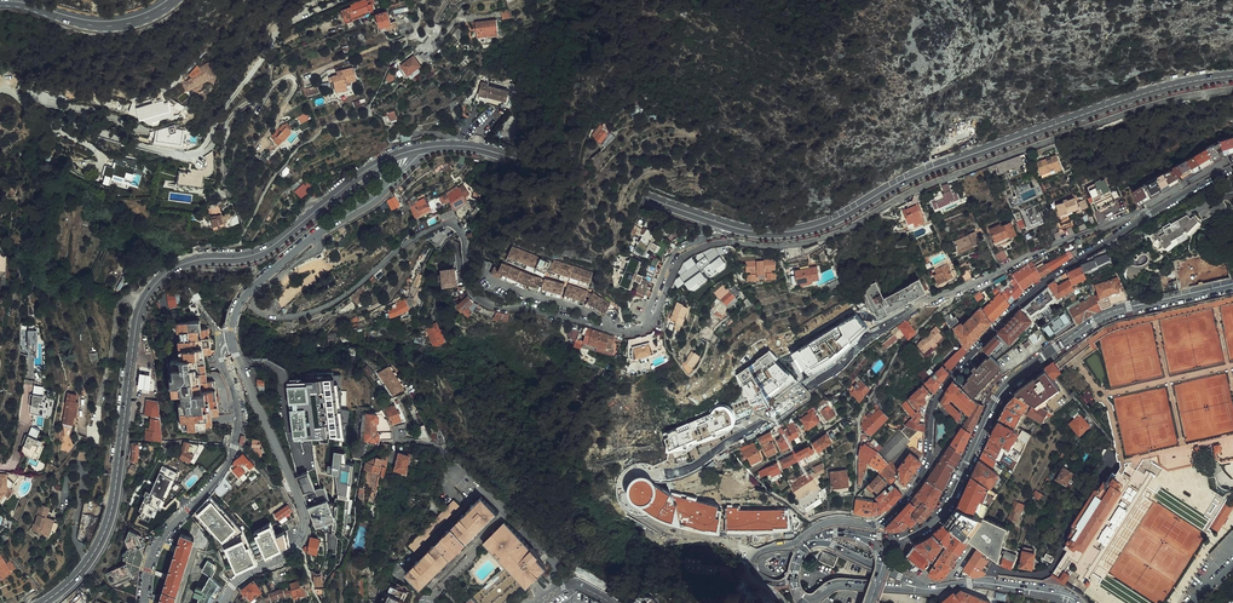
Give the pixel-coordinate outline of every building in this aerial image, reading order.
[(349,15),(353,14),(355,13),(358,12),(365,9),(370,7),(368,0),(365,0),(364,1),(364,2),(347,8),(346,8),(348,14),(349,15)] [(372,12),(373,14),(376,23),(387,19),(386,13),(384,8),(383,5),(380,6),(371,8),(372,11),(372,12)] [(473,19),(474,25),(477,25),(478,31),(492,29),(497,28),(495,15),(486,16),(473,19)] [(399,17),(399,16),(396,17),(393,18),(394,21),(395,23),(396,26),(402,24),(400,18),(399,18),(399,17)] [(387,19),(376,23),(376,25),(377,26),(377,27),(379,26),(383,25),(384,25),(384,26),(384,27),(386,26),(389,25),(391,29),(396,27),(396,26),(395,23),(394,21),(393,18),(393,17),(387,19)] [(477,25),(474,25),(475,34),(489,32),(497,31),(497,28),(492,29),(478,31),(477,25)] [(403,69),(407,73),(418,64),(411,55),(402,62),(399,64),(403,69)] [(204,69),(200,59),(197,61),(199,64),(186,72),(184,73),(182,79),(190,81),(194,79),(195,74),(202,70),(204,71),(204,69)] [(201,59),(200,59),(204,69),(204,71),(207,71),(207,70),(208,67),(209,61),(201,59)] [(329,75),(333,87),(345,84),(344,80),(354,77),(350,64),(339,68),(340,71),(329,75)] [(476,78),(474,89),(476,89),(476,90),(483,92),(483,93),(495,96),(504,97),(505,91),(506,87),(504,87),(495,85),(485,83),(486,78),(479,76),(479,78),(476,78)] [(315,86),(308,88),(310,95),(317,92),(315,86)] [(139,107),(138,107),(143,109),(142,112),(147,114),(151,113),(154,108),(161,105),(166,108),(169,107),(170,106),(172,102),(163,97),(161,93),(142,99),(139,107)] [(302,123),(310,119),(307,112),(299,116),(302,123)] [(275,125),(268,135),(270,137),(276,142),(279,138),(287,128),(283,125),(280,122),(276,126),(275,125)] [(404,125),(395,128),(398,137),(406,135),(404,125)] [(149,142),(184,148),(186,129),(176,128),(176,129),(152,126),(149,142)] [(602,131),(594,138),(599,143),(608,134),(604,130),(606,129),(604,127),(601,130),(602,131)] [(1141,202),(1145,200),(1172,184),(1182,178),(1191,173),(1224,154),(1227,153),(1232,151),(1232,135),(1223,138),(1219,139),(1207,146),(1151,180),(1133,190),(1141,202)] [(1036,145),(1027,148),(1029,155),(1038,152),(1036,145)] [(1058,166),(1052,151),(1047,153),(1048,155),(1042,157),(1041,155),(1032,159),(1037,170),(1050,165),(1052,168),(1058,166)] [(1021,155),(998,162),(1000,171),(1024,164),(1021,155)] [(105,159),(102,168),(111,170),(110,172),(122,175),(125,166),(132,168),(134,161),(127,159),(126,160),(115,157),(113,162),(105,159)] [(1119,194),(1114,184),(1107,187),(1102,178),(1085,185),(1089,194),(1084,196),(1089,208),(1095,206),(1094,204),(1119,194)] [(464,179),(463,179),(456,185),(453,186),(445,192),(447,197),(451,204),(451,206),(452,208),(453,213),(459,216),(460,216),(464,213),(469,208),(471,206),(474,201),(474,195),(473,194),(469,193),(470,191),(471,186),(472,184),(464,179)] [(174,180),(170,183),(169,187),(173,188),(172,191),(176,192),(179,196),(187,197),(191,194),(195,195),(199,191),(196,187),(194,185),(193,182),(174,180)] [(307,190),(308,191),(311,194),(318,188),(314,184),(307,190)] [(934,195),(929,196),(933,206),(939,204),(959,196),(954,185),(933,193),(934,195)] [(445,192),(442,188),(435,192),(436,195),(440,201),(443,200),(447,197),(445,192)] [(392,209),(401,204),(396,194),(387,198),(392,209)] [(1070,195),(1052,202),(1056,211),(1074,204),(1070,195)] [(425,199),(428,205),(433,202),(430,196),(425,199)] [(908,202),(899,205),(906,223),(923,217),(916,199),(915,200),(914,198),(907,201),(908,202)] [(412,202),(408,204),(413,213),(419,210),(428,205),(425,199),(424,200),(423,199),(413,204),(413,203),(412,202)] [(1022,213),(1018,215),(1022,226),(1042,218),(1038,208),(1040,207),(1038,203),(1028,207),(1028,209),(1022,211),(1022,213)] [(443,209),(445,215),(449,214),(453,213),(452,208),(451,206),(443,209)] [(471,208),(471,206),(469,208),(464,213),(460,216),(463,220),(468,214),(470,212),(471,208)] [(437,215),(438,218),(445,215),(443,209),(437,211),(436,211),(437,215)] [(214,224),(220,222),(220,220),(220,218),(218,214),(217,211),(213,213),(212,211),(207,213),(208,216),(206,217),(206,219),(207,220),(210,222),(211,224),(214,224)] [(1163,246),(1170,240),(1169,237),(1183,229),(1184,230),(1193,221),(1196,217),(1190,212),(1187,215),(1183,211),(1168,220),(1166,218),(1159,223),(1159,224),(1147,232),(1150,238),(1156,235),(1158,238),(1157,239),(1163,246)] [(220,222),(222,225),(227,223),(228,216),(228,215),(223,218),(220,220),(220,222)] [(986,226),(992,239),(1007,232),(1008,234),(1014,231),(1008,218),(997,223),(996,221),(986,226)] [(1195,223),(1193,221),(1184,230),(1185,231),(1187,233),(1195,223)] [(677,241),(680,240),(691,235),(690,234),(684,231),(683,231),(682,233),(681,233),(669,225),(664,223),(657,234),(653,241),(647,238),(651,230),(643,225),(635,238),(630,246),(631,247),(639,252),(636,257),(626,254),(621,266),(616,281),(625,285),(625,284),(627,279),(633,282),(632,286),(630,291),(636,294),(640,295),(645,297),(647,291),(652,277),(657,264),(663,254),(669,245),(673,243),(677,241)] [(966,231),(952,238),(957,248),(978,238),(973,227),(966,230),(966,231)] [(1044,230),(1048,239),(1053,236),(1050,228),(1044,230)] [(1169,237),(1170,240),(1171,241),(1185,233),(1185,231),(1184,230),(1183,229),(1169,237)] [(1007,232),(992,239),(994,243),(1009,236),(1008,234),(1007,232)] [(510,241),(505,251),(508,253),(508,255),(519,260),(519,259),(520,258),(524,260),(523,260),(523,262),(528,264),(529,262),(536,265),(535,267),(541,269),(542,267),(547,257),(517,244),(510,241)] [(1066,247),(1043,259),(1048,266),(1070,252),(1066,247)] [(802,248),(784,249),(785,261),(803,256),(802,248)] [(1000,248),(991,252),(995,260),(1004,256),(1000,248)] [(1105,249),(1080,265),(1081,268),(1085,276),(1112,264),(1105,249)] [(550,258),(546,269),(553,271),(553,268),(561,270),(560,273),(572,276),(573,274),(577,275),(576,277),(581,279),(582,277),(586,278),(587,278),(590,267),(583,265),(567,260),(557,257),(551,255),(550,258)] [(768,275),(772,274),(770,255),(761,256),(761,261),(753,261),(752,257),(742,258),(743,265),(739,266),(740,271),(743,271),(744,277),(748,277),(753,276),(753,270),(763,270),(763,275),(768,275)] [(521,284),(523,280),(525,276),(527,270),(519,266),(500,257),(497,264),(492,262),(488,269),(507,278),(521,284)] [(1048,266),(1043,259),(1038,262),(1043,269),(1048,266)] [(1026,263),(1034,275),(1038,272),(1033,265),(1030,260),(1026,263)] [(935,272),(933,273),(936,281),(937,280),(940,286),(946,283),(944,278),(950,274),(944,261),(932,267),(935,272)] [(1024,261),(1008,270),(1010,273),(1019,285),(1034,275),(1026,263),(1024,261)] [(1038,262),(1033,265),(1038,272),(1043,269),(1038,262)] [(442,265),(439,269),(441,279),(443,282),(450,281),(453,277),(452,268),(448,264),(442,265)] [(789,282),(798,281),(809,279),(816,278),(814,266),(792,270),(792,274),(788,274),(789,282)] [(957,271),(962,280),(970,276),(965,267),(957,271)] [(1067,275),(1068,278),(1071,285),(1086,278),(1085,276),(1081,268),(1068,274),(1067,275)] [(527,277),(526,281),(525,286),(535,288),(536,284),(538,278),(539,275),(539,273),(529,271),(527,277)] [(879,307),(880,309),(891,303),(923,286),(916,273),(908,277),(908,279),(881,293),(871,274),(870,271),(857,278),(874,310),(879,307)] [(1009,290),(1012,294),(1021,287),(1019,285),(1010,273),(1006,276),(1009,281),(1004,285),(1003,284),(1000,286),(1006,293),(1009,290)] [(541,275),(541,278),(539,284),(538,289),(557,294),(558,294),(559,289),(561,279),(556,278),(542,274),(541,275)] [(1095,298),(1097,301),(1122,292),(1122,291),(1119,292),(1113,278),(1094,287),(1098,297),(1095,298)] [(130,285),(136,290),(141,284),(135,280),(130,285)] [(583,291),(584,288),(585,287),(565,280),(562,291),(560,295),(580,301),(581,297),(583,291)] [(721,280),(711,290),(715,293),(718,296),(727,287),(721,280)] [(1059,286),(1064,295),(1073,290),(1068,280),(1063,284),(1059,286)] [(118,294),(121,297),(129,285),(125,282),(118,294)] [(466,291),(463,283),(455,287),(460,295),(466,291)] [(731,283),(727,287),(718,296),(723,301),(731,293),(736,288),(731,283)] [(1054,283),(1047,287),(1048,288),(1056,300),(1064,295),(1059,286),(1057,287),(1054,283)] [(179,304),(178,302),(177,291),(176,288),(170,289),(171,292),(169,292),(169,290),(165,293),(168,308),(175,307),(174,304),(179,304)] [(1048,288),(1022,309),(1022,310),(1027,317),(1028,319),(1037,313),(1038,314),(1048,307),(1048,306),(1056,300),(1048,288)] [(589,289),(587,292),(584,298),(582,301),(583,302),(594,306),(601,309),(607,299),(589,289)] [(998,289),(988,299),(998,308),(1006,300),(998,289)] [(193,305),(200,301),(196,294),(187,290),(185,296),(193,305)] [(466,309),(468,307),(474,300),(473,299),(469,296),(470,296),(466,291),(460,295),(455,299),(460,305),(461,304),(466,309)] [(1097,301),(1101,311),(1117,305),(1127,302),(1122,292),(1097,301)] [(718,296),(715,293),(710,298),(712,300),(709,303),(712,305),(709,309),(714,314),(725,302),(723,301),(718,296)] [(723,301),(725,302),(726,304),(734,296),(731,293),(723,301)] [(278,305),(273,294),(263,298),(261,299),(265,307),(266,309),(268,309),(278,305)] [(392,304),(390,305),(389,304),(385,306),(383,306),(384,310),(385,309),(386,310),(389,309),(391,308),(392,311),(397,309),(403,306),(407,304),(411,301),(406,296),(403,298),(397,301),(392,304)] [(945,311),(941,314),(946,324),(963,312),(976,302),(973,298),(968,302),(952,313),(949,315),(945,311)] [(1068,312),(1076,325),(1083,320),(1096,313),(1101,311),(1097,301),(1095,298),(1084,304),(1082,300),(1079,302),(1080,306),(1078,307),(1068,312)] [(998,308),(988,299),(980,306),(988,318),(998,308)] [(681,302),(676,300),(667,317),(672,320),(671,322),(676,325),(681,316),(679,316),(684,306),(680,304),(681,302)] [(1065,308),(1068,312),(1078,307),(1076,303),(1065,308)] [(980,306),(978,304),(959,322),(958,319),(951,324),(961,339),(965,342),(966,341),(975,332),(988,318),(980,306)] [(1038,330),(1048,342),(1076,325),(1068,312),(1065,308),(1062,304),(1042,319),(1046,324),(1038,330)] [(504,315),(506,309),(495,306),(494,309),(494,312),(494,313),(503,314),(504,315)] [(982,349),(989,356),(996,362),(1002,357),(991,346),(1001,336),(1008,344),(1030,322),(1026,319),(1027,317),(1022,310),(1022,309),(1018,312),(982,349)] [(699,329),(696,334),(703,337),(709,326),(707,324),(714,316),(709,311),(704,318),(703,320),(699,329)] [(723,325),(732,318),(728,314),(719,320),(720,320),(723,325)] [(905,334),(913,327),(903,318),(895,324),(896,325),(897,327),(905,334)] [(200,436),(207,436),(205,427),(214,426),(213,417),(221,416),(216,381),(208,382),(205,356),(213,356),(210,331),(209,329),(202,330),(201,321),(176,324),(177,333),(181,333),(181,340),(178,340),(180,358),(171,359),(173,377),(171,377),(173,395),(182,394),(183,403),(180,403),(183,429),(199,428),(200,436)] [(574,333),(577,326),(567,323),(566,328),(569,332),(569,331),(574,333)] [(598,328),(585,323),(584,329),(581,336),(581,337),(591,341),(590,343),(594,344),(594,342),(598,328)] [(932,323),(912,342),(917,347),(916,348),(920,353),(929,344),(931,346),(943,336),(938,331),(938,332),(935,329),(936,327),(932,323)] [(22,360),(29,360),(29,358),(31,358),(31,351),(32,332),(30,332),(30,326),(16,325),(14,355),(20,357),(22,357),(22,360)] [(582,329),(582,328),(577,326),(574,333),(574,334),(580,336),(582,329)] [(594,342),(609,347),(613,332),(612,332),(598,328),(594,342)] [(431,334),(424,335),(425,340),(429,343),(436,342),(434,330),(430,330),(431,334)] [(593,346),(593,345),(594,344),(590,343),(591,341),(581,337),(581,336),(580,336),(574,334),(574,333),(569,331),(569,332),(573,339),(575,340),(593,346)] [(968,381),(962,387),(976,399),(991,383),(988,380),(999,368),(1005,373),(1046,344),(1037,332),(1002,357),(996,362),(989,356),(986,361),(984,360),(975,369),(973,367),(970,371),(972,373),(966,379),(968,381)] [(636,341),(626,343),(625,343),(622,350),(627,350),(627,352),(639,353),(645,351),(656,346),(654,341),(656,340),(656,337),(655,335),(642,339),(636,341)] [(886,335),(878,341),(882,345),(889,339),(886,335)] [(959,343),(958,344),(954,348),(959,353),(964,347),(959,343)] [(683,358),(679,362),(685,369),(690,365),(688,363),(691,359),(696,351),(691,348),(683,359),(683,358)] [(940,361),(946,367),(959,353),(954,348),(940,361)] [(1041,364),(1043,367),(1049,374),(1058,367),(1050,358),(1041,364)] [(97,359),(90,360),(91,368),(98,367),(97,359)] [(927,373),(922,378),(931,388),(932,386),(944,369),(938,363),(927,373)] [(368,365),(363,369),(370,377),(375,373),(368,365)] [(380,373),(387,384),(398,377),(390,366),(380,373)] [(923,368),(920,366),(915,371),(922,378),(927,373),(926,372),(923,368)] [(1017,385),(1012,390),(1026,397),(1030,399),(1044,406),(1050,409),(1067,395),(1049,374),(1043,367),(1035,372),(1017,385)] [(303,381),(282,384),(290,442),(332,435),(346,438),(350,409),(342,407),(341,373),(334,372),(302,376),(303,381)] [(138,391),(149,392),(151,375),(140,373),(138,391)] [(859,392),(866,384),(856,376),(853,379),(849,384),(851,385),(859,392)] [(406,388),(398,377),(387,384),(395,395),(406,388)] [(846,381),(842,385),(848,390),(851,385),(849,384),(846,381)] [(919,382),(906,395),(915,405),(929,392),(919,382)] [(951,414),(958,421),(960,419),(960,414),(947,403),(951,398),(969,414),(976,404),(952,382),(944,394),(938,404),(942,407),(951,414)] [(861,394),(859,392),(851,385),(848,390),(857,398),(861,394)] [(1008,395),(1002,401),(1019,409),(1038,418),(1044,406),(1030,399),(1026,407),(1022,405),(1026,397),(1012,390),(1008,395)] [(870,393),(868,396),(873,401),(877,396),(874,393),(872,395),(870,393)] [(162,441),(158,396),(146,395),(145,404),(153,405),(152,413),(151,413),(150,424),(147,424),(146,436),(145,440),(162,441)] [(28,408),(27,415),(36,416),(37,406),(39,397),(29,396),(28,408)] [(72,404),(72,397),(63,396),(60,427),(70,428),(71,420),(74,420),(75,405),(72,404)] [(823,397),(820,396),(810,403),(812,405),(823,397)] [(874,402),(879,406),(883,402),(877,396),(873,401),(874,402)] [(39,397),(37,406),(36,416),(44,416),(45,404),(44,403),(44,398),(39,397)] [(830,403),(826,397),(813,407),(816,410),(818,409),(824,416),(832,410),(827,404),(830,403)] [(903,397),(899,401),(900,403),(907,411),(909,413),(913,409),(903,397)] [(998,408),(995,414),(1012,423),(1019,409),(1002,401),(998,408)] [(859,423),(863,427),(867,431),(885,413),(879,406),(874,402),(871,405),(874,407),(871,410),(873,411),(871,413),(866,418),(864,416),(859,421),(859,423)] [(402,420),(403,424),(407,422),(403,413),(405,412),(403,409),(402,409),(399,403),(387,409),(393,424),(402,420)] [(907,411),(900,403),(898,405),(905,413),(907,411)] [(961,428),(969,433),(982,405),(977,403),(964,423),(961,428)] [(153,405),(145,404),(144,412),(151,413),(152,413),(153,405)] [(809,407),(798,415),(804,424),(815,417),(809,407)] [(948,418),(951,414),(942,407),(939,410),(948,418)] [(860,412),(857,420),(859,421),(864,416),(866,418),(871,413),(866,408),(862,412),(860,412)] [(914,408),(907,416),(916,419),(917,414),(918,412),(914,408)] [(1076,409),(1066,419),(1077,431),(1087,421),(1076,409)] [(371,439),(373,441),(377,440),(378,438),(378,434),(376,432),(377,423),(378,421),(379,417),(377,415),(364,414),(360,430),(360,441),(364,441),(366,440),(371,439)] [(780,425),(782,430),(786,436),(796,431),(791,422),(791,421),(794,420),(792,416),(780,425)] [(903,422),(916,426),(921,428),(922,419),(916,419),(907,416),(903,422)] [(990,426),(987,432),(998,438),(1005,442),(1012,431),(1015,427),(1003,422),(995,418),(990,426)] [(382,440),(393,440),(392,427),(388,419),(381,421),(382,440)] [(876,449),(885,458),(887,456),(892,462),(904,448),(899,444),(907,437),(906,436),(916,426),(903,422),(876,449)] [(1017,424),(1015,427),(1012,431),(1024,438),(1028,430),(1017,424)] [(767,427),(754,433),(757,438),(768,434),(770,433),(767,427)] [(36,431),(29,428),(25,437),(33,440),(36,431)] [(950,445),(961,451),(969,433),(961,428),(950,445)] [(782,430),(778,432),(775,433),(778,439),(777,439),(779,444),(785,441),(784,440),(787,439),(786,436),(782,430)] [(822,430),(809,439),(814,447),(828,438),(822,430)] [(987,432),(980,448),(992,456),(999,441),(997,440),(998,438),(987,432)] [(18,454),(33,461),(35,455),(36,448),(37,441),(33,440),(25,437),(21,447),(18,454)] [(64,437),(55,437),(56,444),(59,444),(59,448),(62,447),(61,443),(64,443),(64,437)] [(738,444),(739,446),(752,440),(751,437),(738,444)] [(758,441),(764,451),(773,446),(769,439),(767,439),(766,437),(758,441)] [(253,449),(260,456),(262,456),(262,448),(261,448),(261,443),(259,443),(259,439),(252,439),(251,448),(253,448),(253,449)] [(779,444),(778,448),(789,442),(787,439),(784,440),(785,441),(779,444)] [(856,445),(871,453),(874,448),(870,446),(872,443),(866,439),(865,441),(862,439),(860,443),(857,442),(856,445)] [(752,440),(739,446),(742,454),(745,452),(749,459),(759,454),(752,440)] [(1099,449),(1101,445),(1093,440),(1090,444),(1098,449),(1099,449)] [(794,456),(799,463),(805,460),(804,458),(801,458),(802,454),(800,452),(804,449),(804,450),(811,447),(809,443),(807,444),(806,442),(799,445),(792,449),(795,455),(794,455),(794,456)] [(1221,442),(1215,444),(1217,452),(1223,450),(1221,442)] [(199,446),(185,443),(183,451),(178,450),(176,455),(194,460),(199,446)] [(865,459),(868,461),(871,453),(856,445),(855,452),(860,456),(865,459)] [(909,445),(905,448),(907,450),(917,458),(919,455),(920,452),(911,445),(909,445)] [(940,460),(952,466),(953,466),(956,462),(961,451),(950,445),(940,460)] [(1195,455),(1193,445),(1163,452),(1152,454),(1152,455),(1159,454),(1164,453),(1165,463),(1170,467),(1192,462),(1195,455)] [(871,453),(868,461),(877,467),(885,458),(876,449),(874,447),(874,448),(871,453)] [(980,448),(976,456),(995,469),(998,465),(991,460),(993,456),(992,456),(980,448)] [(388,452),(387,457),(386,461),(396,464),(396,461),(399,452),(389,450),(388,452)] [(794,455),(791,450),(778,456),(781,463),(794,456),(794,455)] [(895,478),(900,482),(917,458),(907,450),(895,465),(898,475),(895,478)] [(1095,455),(1089,450),(1084,455),(1092,461),(1095,455)] [(346,498),(349,499),(357,465),(348,464),(347,453),(336,452),(334,466),(329,466),(328,473),(336,474),(339,493),(338,498),(346,498)] [(406,455),(399,452),(396,461),(407,464),(409,458),(411,459),(413,453),(407,452),(406,455)] [(234,463),(238,467),(242,463),(244,462),(251,469),(255,465),(243,453),(234,463)] [(1051,574),(1064,581),(1070,573),(1061,567),(1068,556),(1071,551),(1078,556),(1087,542),(1086,542),(1094,531),(1106,512),(1118,492),(1119,492),(1127,479),(1121,475),(1123,470),(1126,466),(1126,462),(1134,460),(1140,463),(1145,457),(1152,455),(1152,453),(1120,460),(1120,464),(1116,472),(1113,470),(1110,474),(1106,480),(1104,479),(1100,485),(1098,484),(1097,487),(1096,486),(1087,501),(1072,525),(1073,525),(1071,527),(1073,528),(1069,535),(1070,536),(1066,543),(1064,547),(1067,549),(1051,574)] [(88,457),(79,455),(76,466),(86,468),(88,457)] [(1232,463),(1232,455),(1224,461),(1228,467),(1232,464),(1232,463)] [(378,475),(383,476),(386,461),(387,457),(381,456),(380,458),(376,457),(367,462),(365,469),(378,473),(378,475)] [(976,456),(969,472),(986,484),(988,481),(989,479),(995,469),(976,456)] [(887,457),(875,470),(884,477),(886,479),(888,477),(891,474),(889,471),(894,465),(887,457)] [(773,458),(755,467),(758,472),(764,469),(764,470),(767,469),(768,472),(778,467),(773,458)] [(854,481),(856,481),(860,468),(862,468),(863,463),(861,459),(859,458),(855,458),(854,481)] [(810,463),(813,468),(820,464),(819,459),(810,463)] [(931,474),(927,480),(941,490),(952,466),(940,460),(934,469),(931,474)] [(407,464),(396,461),(396,464),(394,469),(401,471),(400,473),(406,475),(407,471),(406,470),(407,464)] [(238,467),(244,474),(246,473),(249,470),(242,463),(238,467)] [(1052,477),(1055,478),(1056,476),(1062,480),(1063,479),(1064,477),(1067,479),(1071,472),(1068,470),(1069,468),(1060,463),(1058,466),(1056,465),(1053,469),(1056,470),(1052,477)] [(136,513),(145,518),(149,512),(155,501),(158,502),(160,497),(162,494),(168,483),(171,484),(178,472),(164,464),(149,490),(145,487),(142,492),(144,493),(136,506),(138,508),(136,513)] [(733,476),(734,484),(748,484),(748,478),(746,477),(745,471),(744,468),(740,464),(725,464),(726,476),(733,476)] [(827,467),(829,483),(846,482),(844,465),(827,467)] [(807,472),(805,469),(788,479),(790,483),(789,483),(793,489),(796,494),(808,486),(809,487),(815,483),(814,482),(812,479),(808,472),(807,472)] [(875,470),(866,480),(869,482),(874,487),(884,477),(875,470)] [(1072,558),(1078,562),(1079,560),(1132,476),(1123,470),(1121,475),(1127,479),(1119,492),(1118,492),(1106,512),(1094,531),(1086,542),(1087,542),(1078,556),(1071,551),(1068,556),(1072,558)] [(1150,477),(1145,485),(1149,487),(1157,492),(1158,491),(1168,474),(1162,470),(1157,477),(1155,480),(1150,477)] [(296,477),(303,495),(314,490),(307,472),(296,477)] [(969,472),(959,491),(987,501),(995,489),(986,484),(969,472)] [(248,475),(246,473),(244,474),(240,479),(242,481),(248,475)] [(2,474),(0,475),(0,504),(1,505),(5,501),(3,499),(6,496),(8,496),(13,490),(11,488),(15,483),(8,478),(8,475),(5,474),(5,475),(2,475),(2,474)] [(372,490),(371,491),(371,494),(370,500),(369,505),(374,506),(377,491),(376,491),(379,475),(372,474),(371,479),(369,479),(368,483),(370,484),(369,489),(372,490)] [(1035,487),(1037,489),(1044,479),(1041,477),(1035,487)] [(884,484),(894,494),(899,489),(889,480),(884,484)] [(919,490),(915,495),(932,508),(939,494),(941,490),(927,480),(919,490)] [(874,487),(869,482),(866,485),(874,492),(876,489),(874,487)] [(171,484),(168,483),(162,494),(165,495),(171,484)] [(808,486),(796,494),(794,495),(796,498),(797,497),(798,498),(797,499),(800,504),(817,493),(817,487),(815,483),(809,487),(808,486)] [(881,493),(888,500),(894,494),(884,484),(882,483),(876,489),(874,492),(873,493),(876,496),(878,496),(881,493)] [(644,517),(720,528),(724,503),(671,495),(673,487),(666,486),(665,492),(655,491),(654,497),(650,496),(649,504),(646,503),(644,517)] [(1035,487),(1033,486),(1030,492),(1035,495),(1038,490),(1037,489),(1035,487)] [(314,490),(303,495),(313,518),(312,529),(333,531),(339,538),(347,531),(349,508),(346,507),(346,498),(338,498),(335,497),(335,501),(329,501),(327,494),(324,495),(321,488),(314,490)] [(953,505),(954,505),(980,514),(983,507),(987,501),(959,491),(953,505)] [(871,497),(869,510),(877,507),(881,505),(884,504),(888,500),(881,493),(878,496),(876,496),(876,498),(871,497)] [(269,523),(246,534),(243,526),(239,521),(214,494),(197,511),(223,553),(231,576),(252,564),(286,550),(283,535),(274,537),(269,523)] [(871,497),(852,495),(851,508),(869,510),(871,497)] [(915,495),(909,501),(915,507),(916,508),(925,517),(931,510),(933,509),(932,508),(915,495)] [(155,501),(149,512),(151,514),(156,505),(158,507),(163,498),(160,497),(158,502),(155,501)] [(412,569),(407,574),(421,588),(496,512),(481,497),(467,512),(468,513),(462,518),(457,522),(458,522),(447,534),(446,533),(442,537),(443,538),(432,550),(431,549),(427,553),(427,554),(417,565),(416,564),(411,568),(412,569)] [(1011,497),(1003,516),(1013,520),(1021,500),(1011,497)] [(460,506),(454,500),(409,547),(415,552),(460,506)] [(909,501),(902,508),(908,514),(915,507),(909,501)] [(279,520),(293,510),(288,504),(275,514),(279,520)] [(47,507),(37,505),(34,515),(36,515),(33,525),(31,524),(29,531),(47,536),(52,520),(44,518),(47,507)] [(954,505),(942,521),(952,528),(965,537),(974,543),(981,548),(985,551),(989,553),(994,557),(1003,524),(980,514),(954,505)] [(1223,505),(1210,526),(1218,531),(1231,510),(1223,505)] [(902,508),(894,517),(906,525),(908,523),(910,526),(912,525),(917,523),(919,522),(911,515),(908,514),(902,508)] [(911,515),(919,522),(925,517),(916,508),(914,510),(914,512),(911,515)] [(24,515),(22,518),(20,522),(26,524),(29,517),(24,515)] [(906,525),(894,517),(884,527),(885,529),(894,530),(904,528),(906,525)] [(942,521),(929,530),(940,539),(939,540),(942,542),(943,541),(952,528),(942,521)] [(467,602),(504,602),(525,585),(544,566),(537,558),(540,556),(532,548),(531,549),(505,522),(484,543),(508,568),(472,598),(467,602)] [(965,537),(952,528),(943,541),(956,549),(965,537)] [(919,536),(911,540),(919,547),(929,555),(939,540),(940,539),(929,530),(924,534),(919,536)] [(150,539),(130,531),(125,541),(129,549),(127,550),(126,553),(124,553),(123,555),(124,556),(125,557),(124,561),(126,564),(106,575),(113,589),(136,597),(138,575),(141,565),(139,565),(141,558),(143,558),(146,549),(150,539)] [(394,552),(401,556),(413,534),(406,531),(394,552)] [(194,540),(182,536),(160,602),(174,602),(194,540)] [(310,546),(309,552),(317,553),(318,540),(311,539),(310,546)] [(943,541),(942,542),(935,553),(948,562),(956,549),(943,541)] [(906,549),(904,552),(917,562),(919,563),(921,563),(924,562),(929,555),(919,547),(918,548),(911,543),(909,545),(906,549)] [(974,543),(966,556),(975,562),(981,553),(979,551),(981,548),(974,543)] [(1030,550),(1031,545),(1026,544),(1020,543),(1016,563),(1028,565),(1031,550),(1030,550)] [(813,553),(818,556),(832,562),(836,553),(822,546),(818,544),(813,553)] [(1001,548),(996,562),(1007,566),(1012,552),(1001,548)] [(1040,555),(1047,559),(1050,553),(1042,550),(1040,555)] [(935,553),(925,568),(932,573),(941,572),(948,562),(935,553)] [(975,562),(978,564),(982,558),(983,554),(981,553),(975,562)] [(966,556),(955,573),(979,570),(984,567),(978,564),(975,562),(966,556)] [(906,584),(848,557),(840,573),(862,583),(869,590),(901,602),(922,602),(926,597),(928,594),(906,584)] [(217,564),(209,559),(203,570),(211,575),(204,588),(198,587),(195,594),(201,596),(198,602),(215,602),(225,586),(214,576),(218,567),(217,564)] [(10,577),(5,569),(0,561),(0,584),(10,577)] [(10,566),(5,569),(10,577),(15,573),(10,566)] [(317,573),(313,570),(311,572),(314,576),(315,585),(322,585),(321,573),(317,573)] [(286,574),(274,579),(276,584),(288,579),(286,574)] [(242,594),(244,596),(250,601),(262,590),(251,577),(244,582),(239,587),(245,591),(242,594)] [(310,584),(308,577),(298,581),(289,583),(291,587),(291,589),(288,590),(287,587),(283,588),(276,591),(274,592),(264,596),(262,598),(263,599),(264,598),(266,602),(279,597),(285,595),(286,600),(293,597),(294,599),(306,595),(310,594),(308,589),(305,590),(305,589),(311,586),(310,584)] [(419,596),(410,593),(402,590),(391,586),(386,598),(385,597),(383,602),(384,602),(383,602),(419,602),(419,596)] [(311,588),(308,589),(310,594),(306,595),(294,599),(294,601),(310,596),(314,594),(313,591),(311,588)] [(961,591),(960,590),(956,595),(953,593),(941,602),(990,602),(961,591)] [(1008,592),(1000,591),(994,600),(997,602),(1000,602),(1001,602),(1008,592)] [(726,596),(727,599),(720,601),(719,602),(749,602),(748,597),(741,593),(731,596),(731,595),(726,596)]
